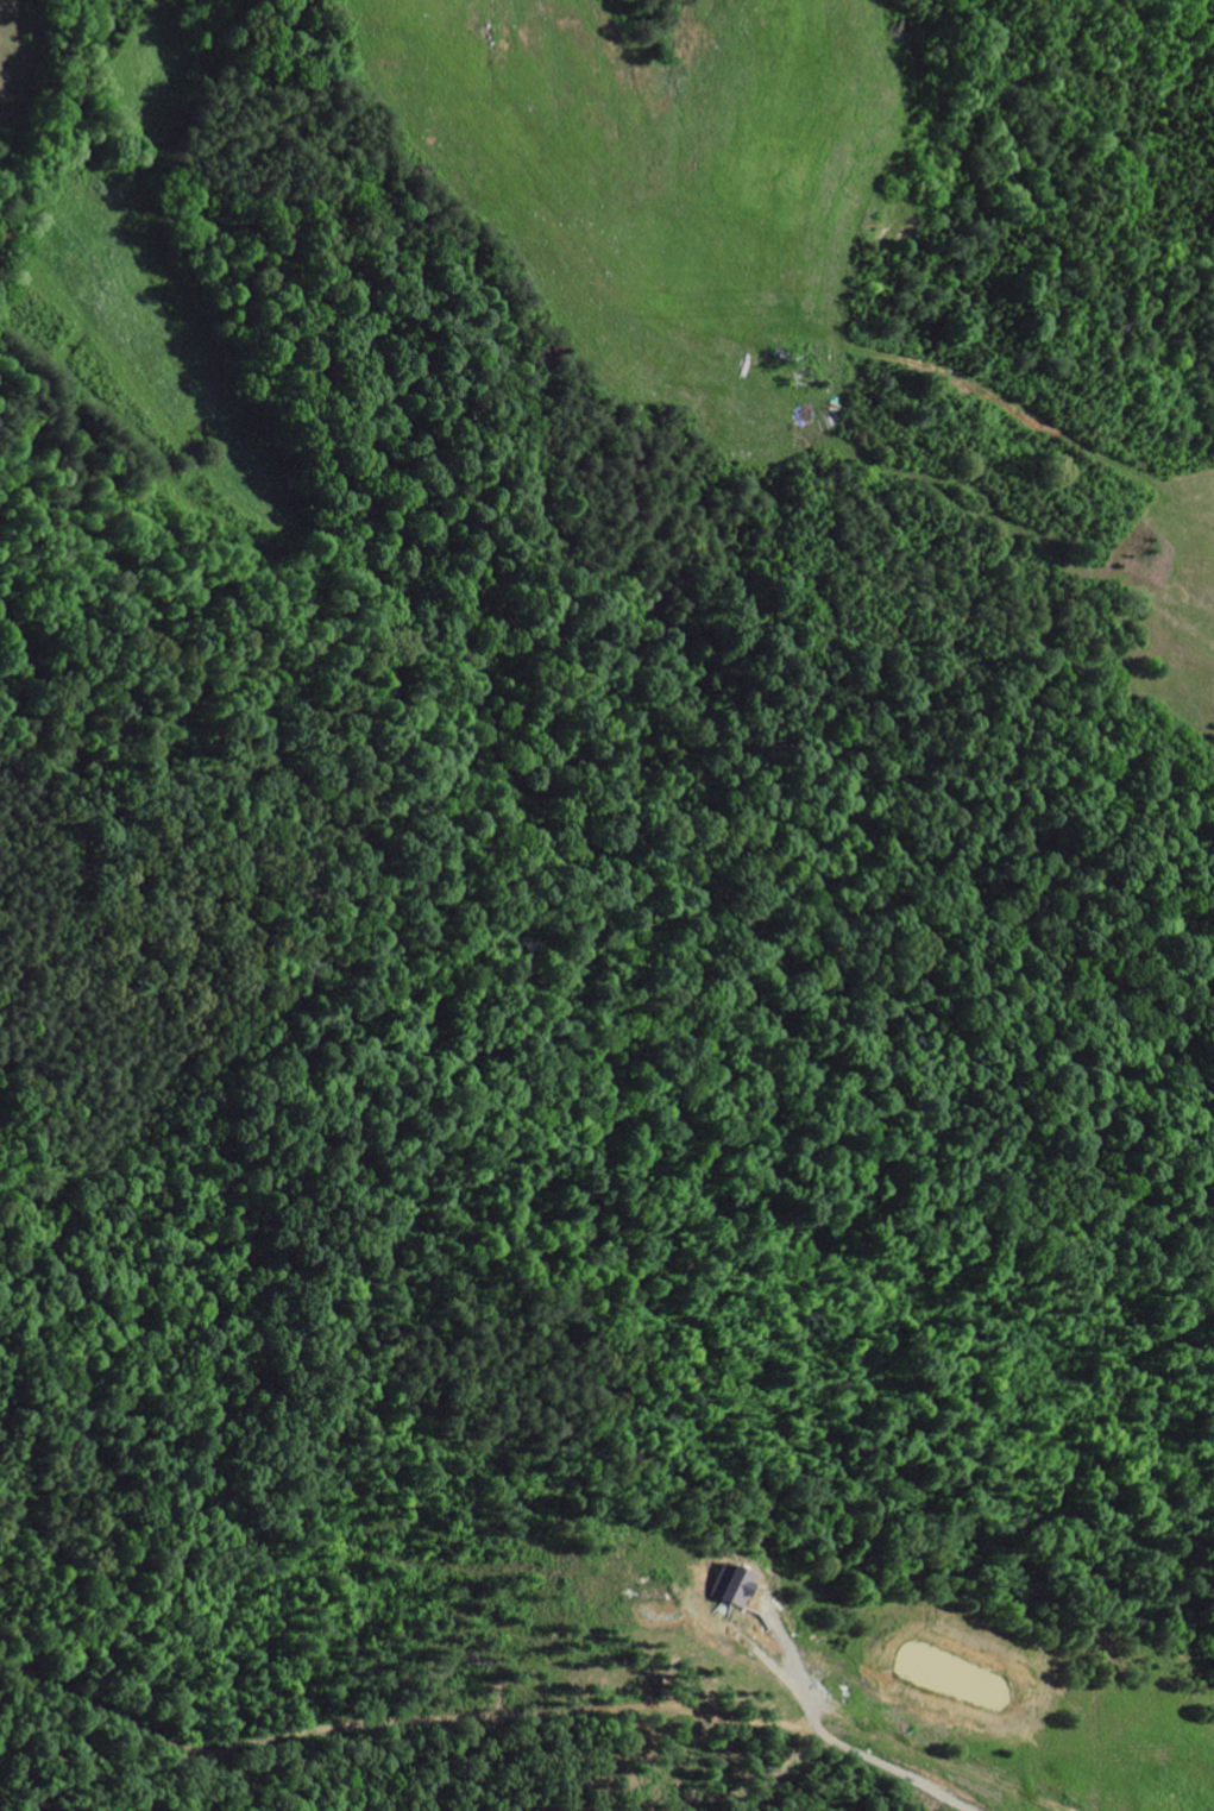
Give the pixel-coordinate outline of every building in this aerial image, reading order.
[(745,1609),(758,1575),(730,1565),(717,1599),(745,1609)]
